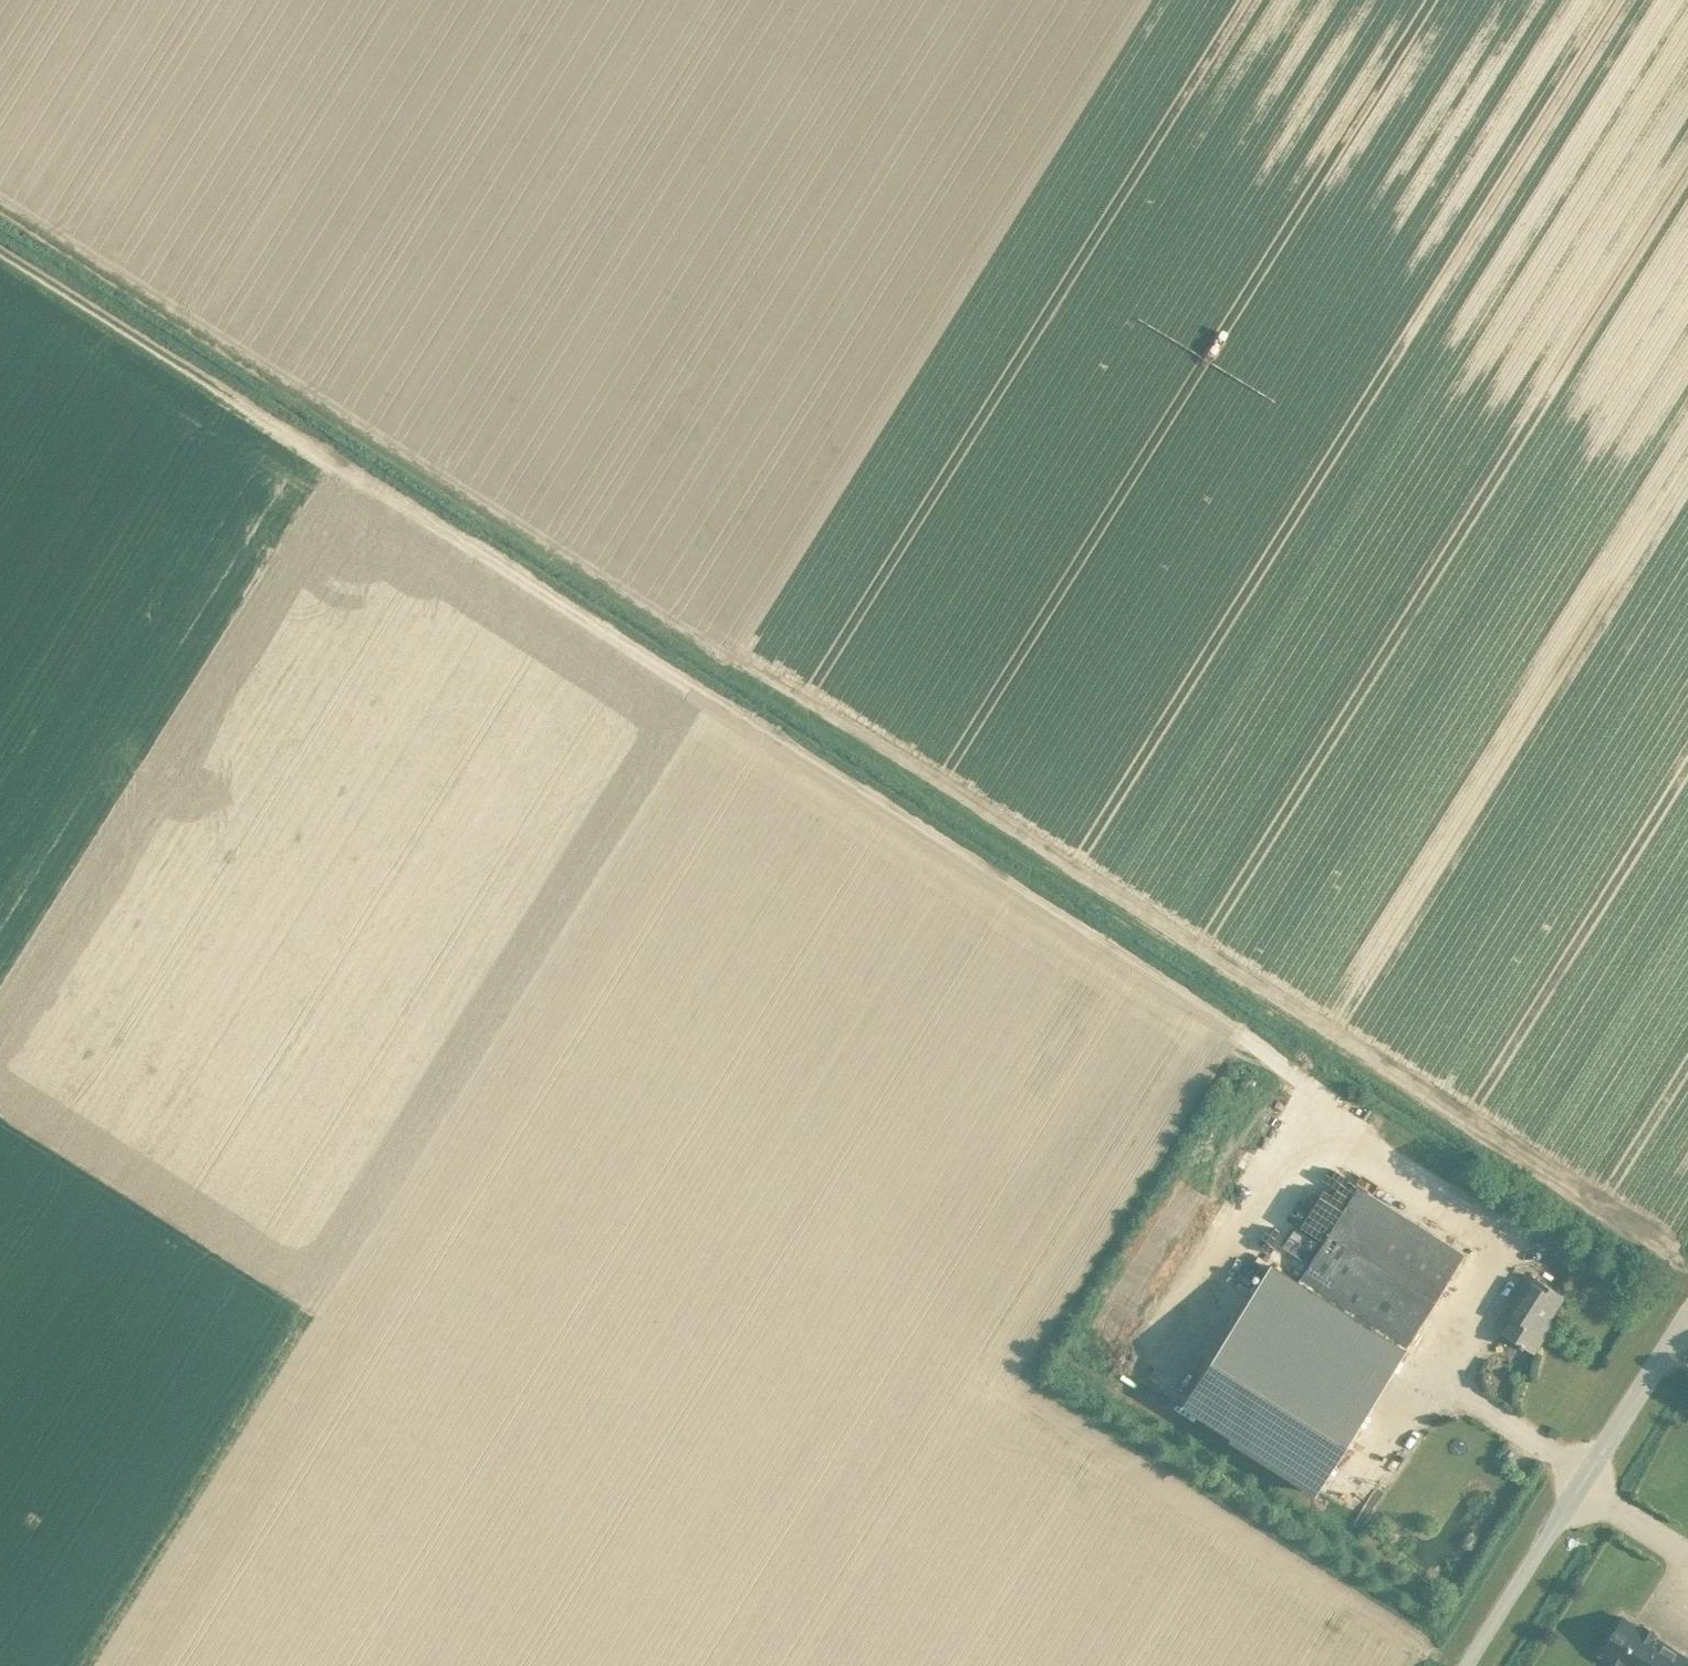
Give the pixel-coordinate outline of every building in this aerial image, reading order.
[(1405,1343),(1462,1251),(1355,1185),(1298,1276),(1403,1342),(1405,1343)] [(1269,1262),(1180,1402),(1314,1487),(1403,1347),(1401,1345),(1403,1342),(1298,1276),(1296,1279),(1269,1262)] [(1542,1324),(1561,1293),(1527,1272),(1502,1312),(1509,1317),(1501,1330),(1518,1341),(1517,1343),(1520,1344),(1521,1342),(1532,1349),(1545,1327),(1542,1324)] [(1684,1654),(1652,1634),(1653,1631),(1641,1623),(1639,1626),(1621,1614),(1598,1650),(1615,1661),(1611,1665),(1677,1665),(1684,1654)]
